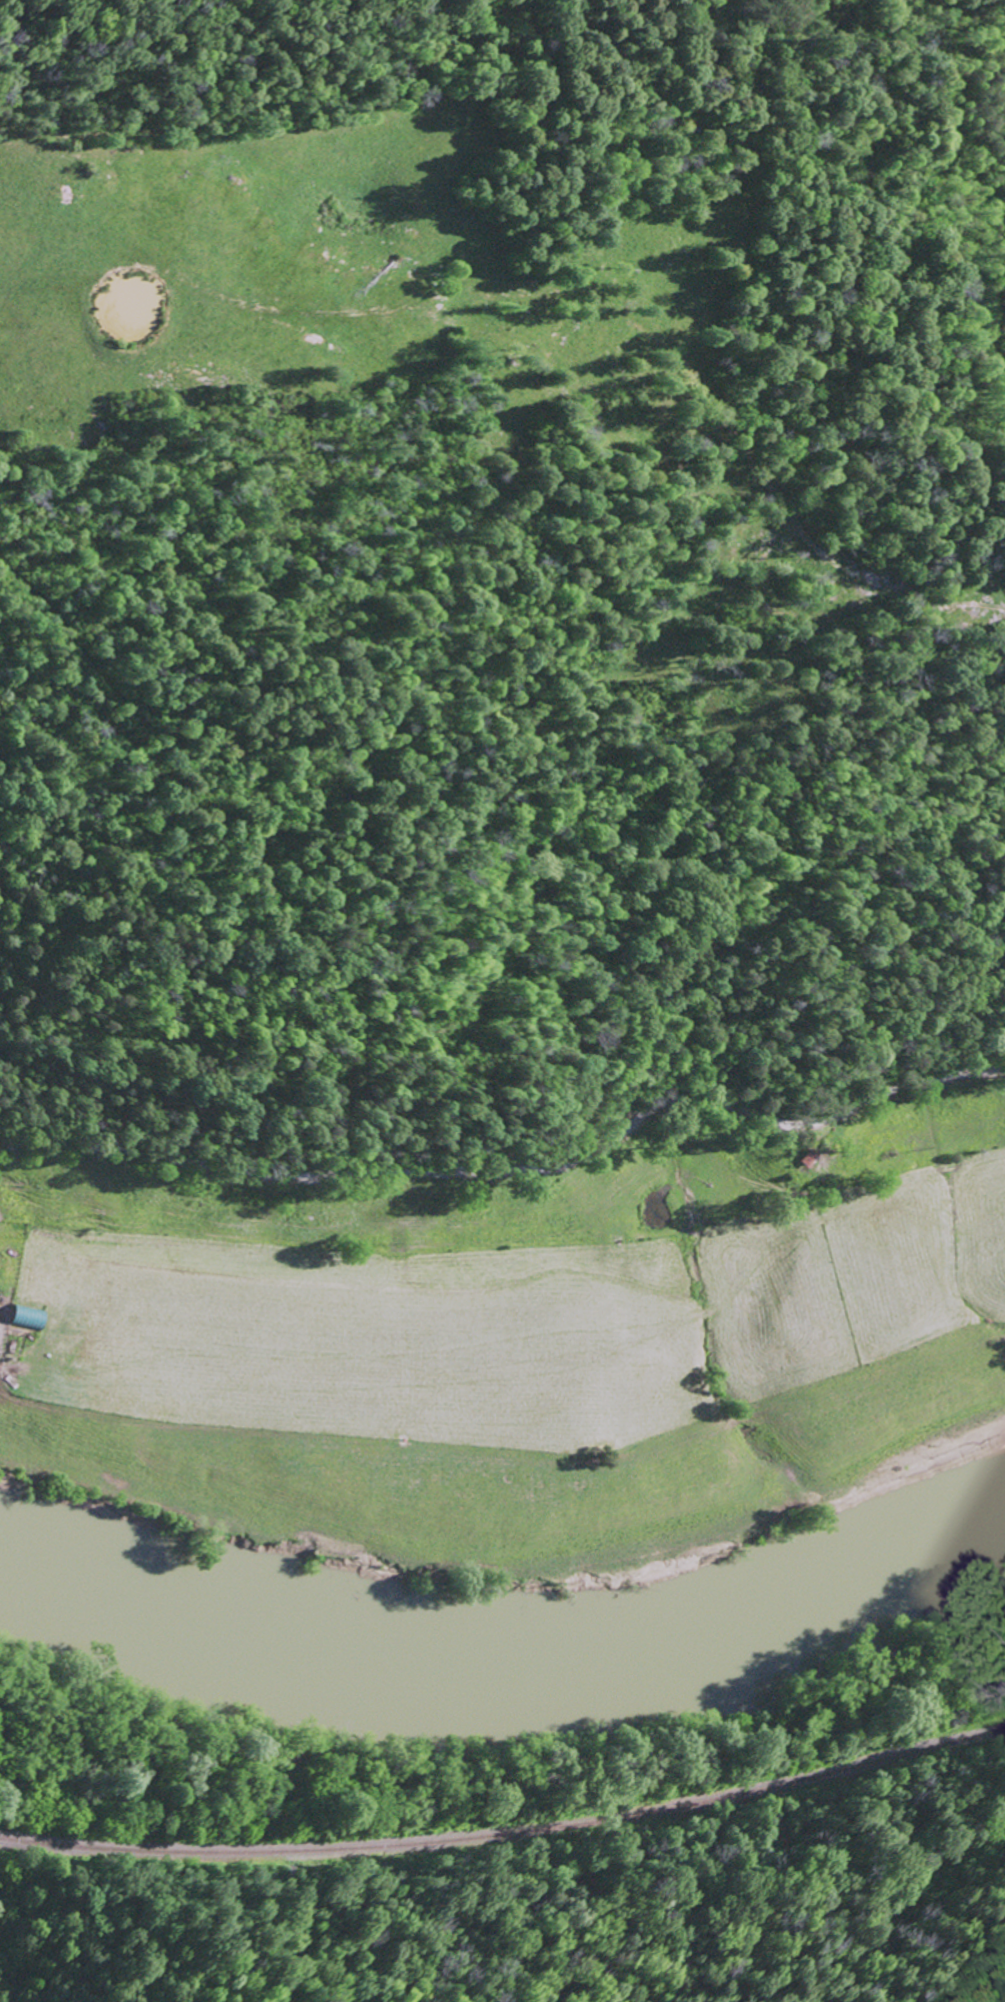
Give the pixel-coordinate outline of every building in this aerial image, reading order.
[(9,1323),(39,1330),(44,1312),(14,1304),(9,1323)]
